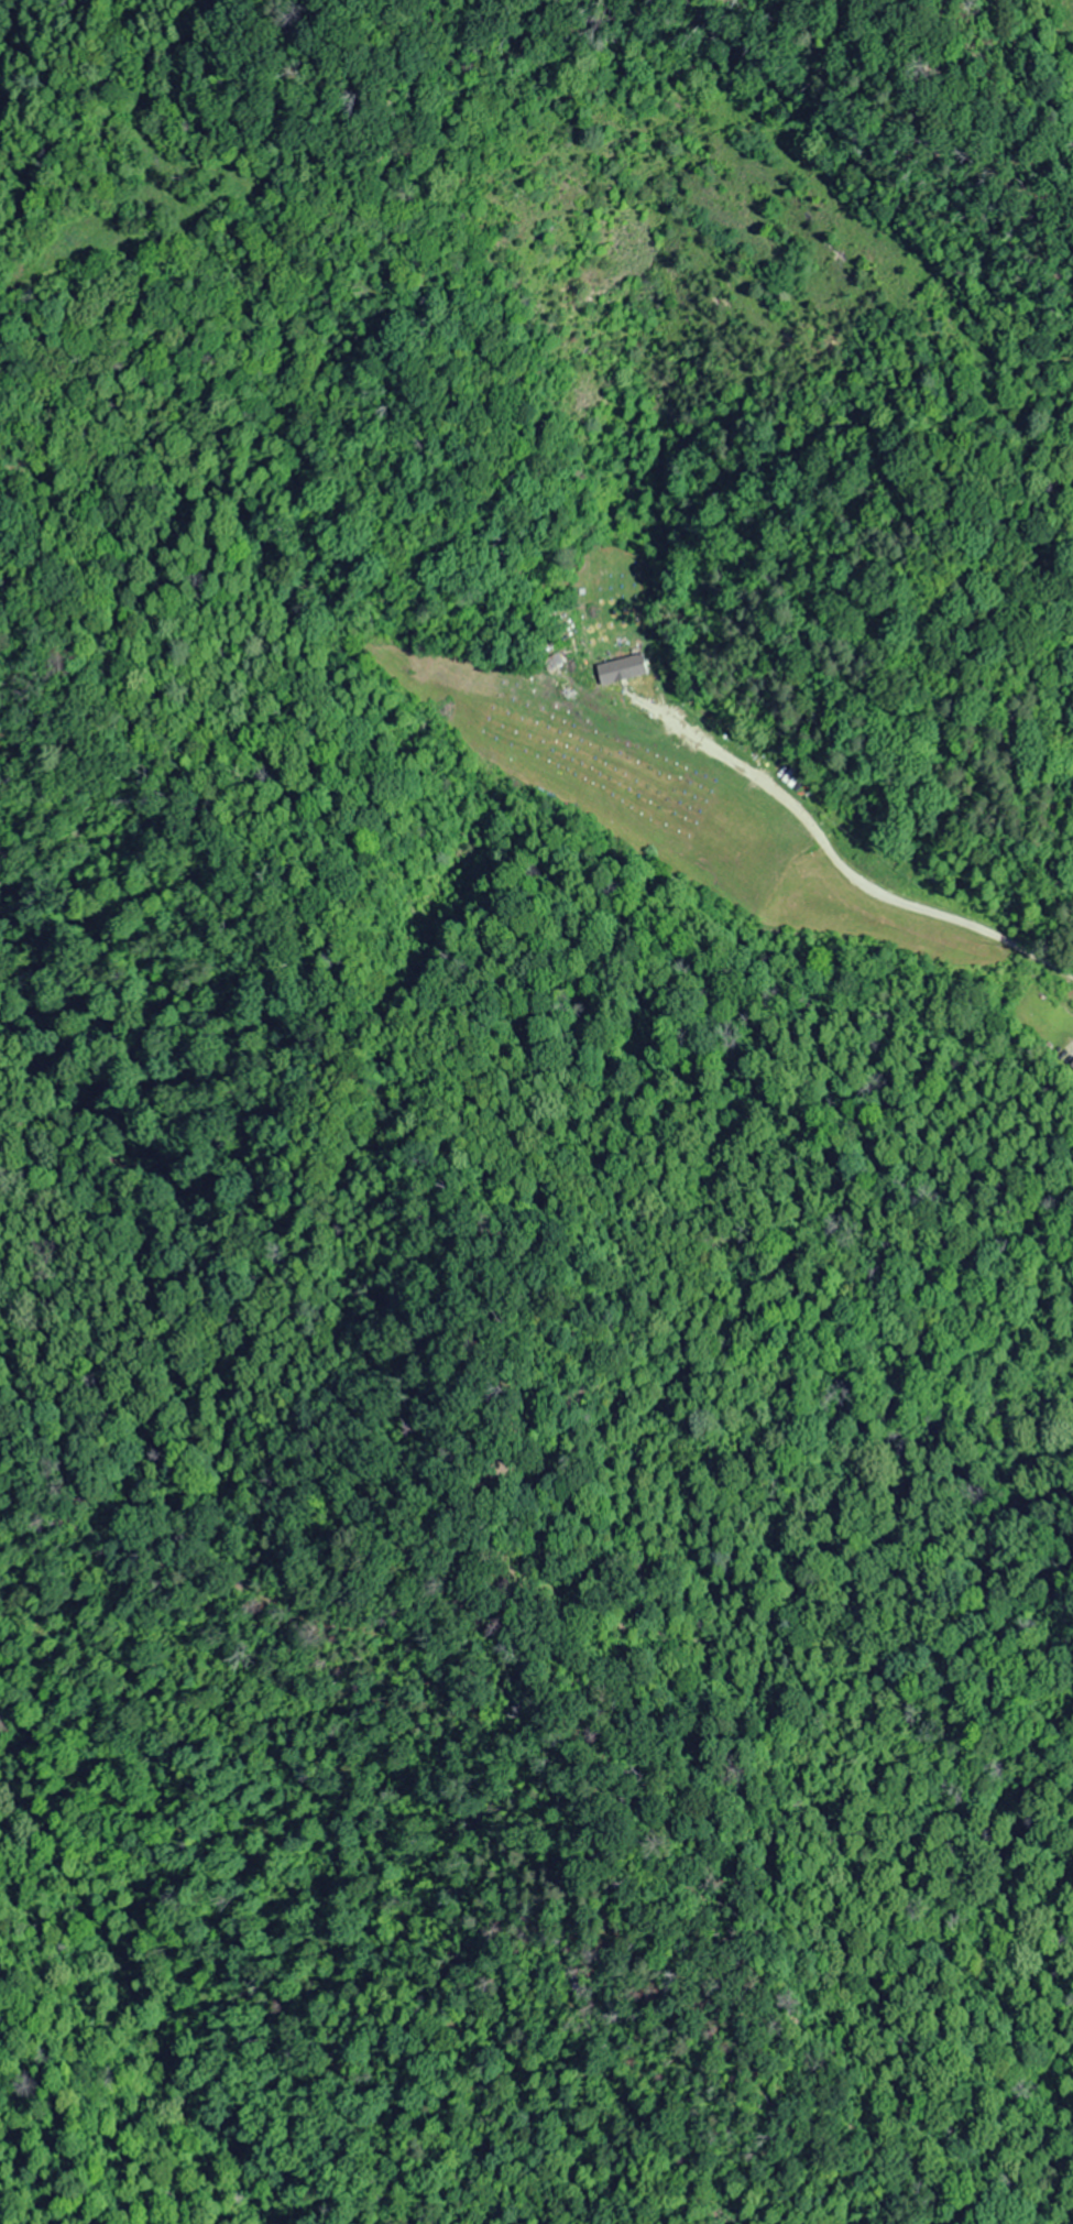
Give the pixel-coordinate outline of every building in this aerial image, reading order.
[(618,663),(624,681),(650,673),(644,654),(618,663)]
